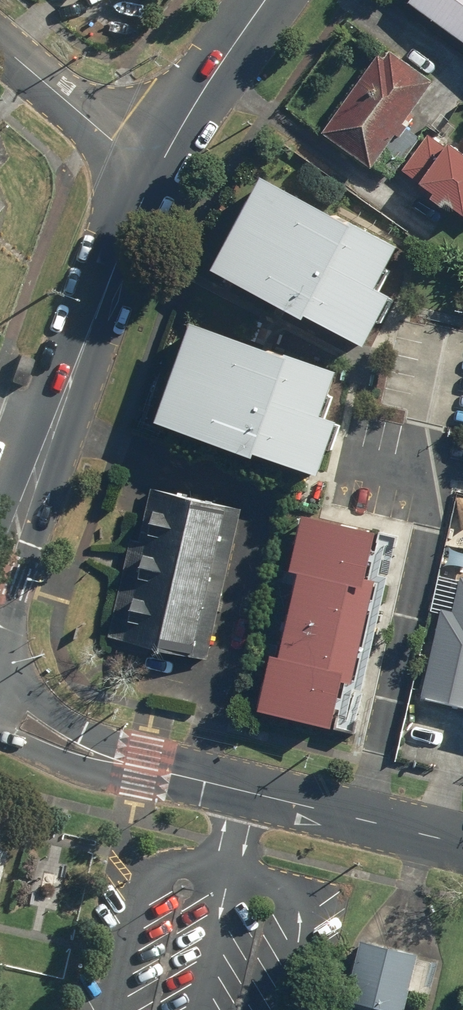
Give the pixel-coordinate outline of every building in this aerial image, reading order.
[(462,39),(462,0),(411,0),(410,1),(462,39)] [(322,131),(372,167),(436,81),(386,45),(322,131)] [(402,170),(462,214),(462,154),(431,131),(402,170)] [(263,179),(212,273),(364,354),(391,305),(375,297),(399,251),(263,179)] [(335,375),(190,322),(150,429),(317,490),(341,424),(320,416),(335,375)] [(117,638),(206,658),(240,508),(152,488),(117,638)] [(278,661),(264,718),(346,738),(396,542),(306,520),(293,572),(307,576),(285,663),(278,661)] [(456,615),(444,612),(423,698),(462,708),(462,588),(456,615)] [(420,951),(362,938),(345,1009),(406,1009),(420,951)]
